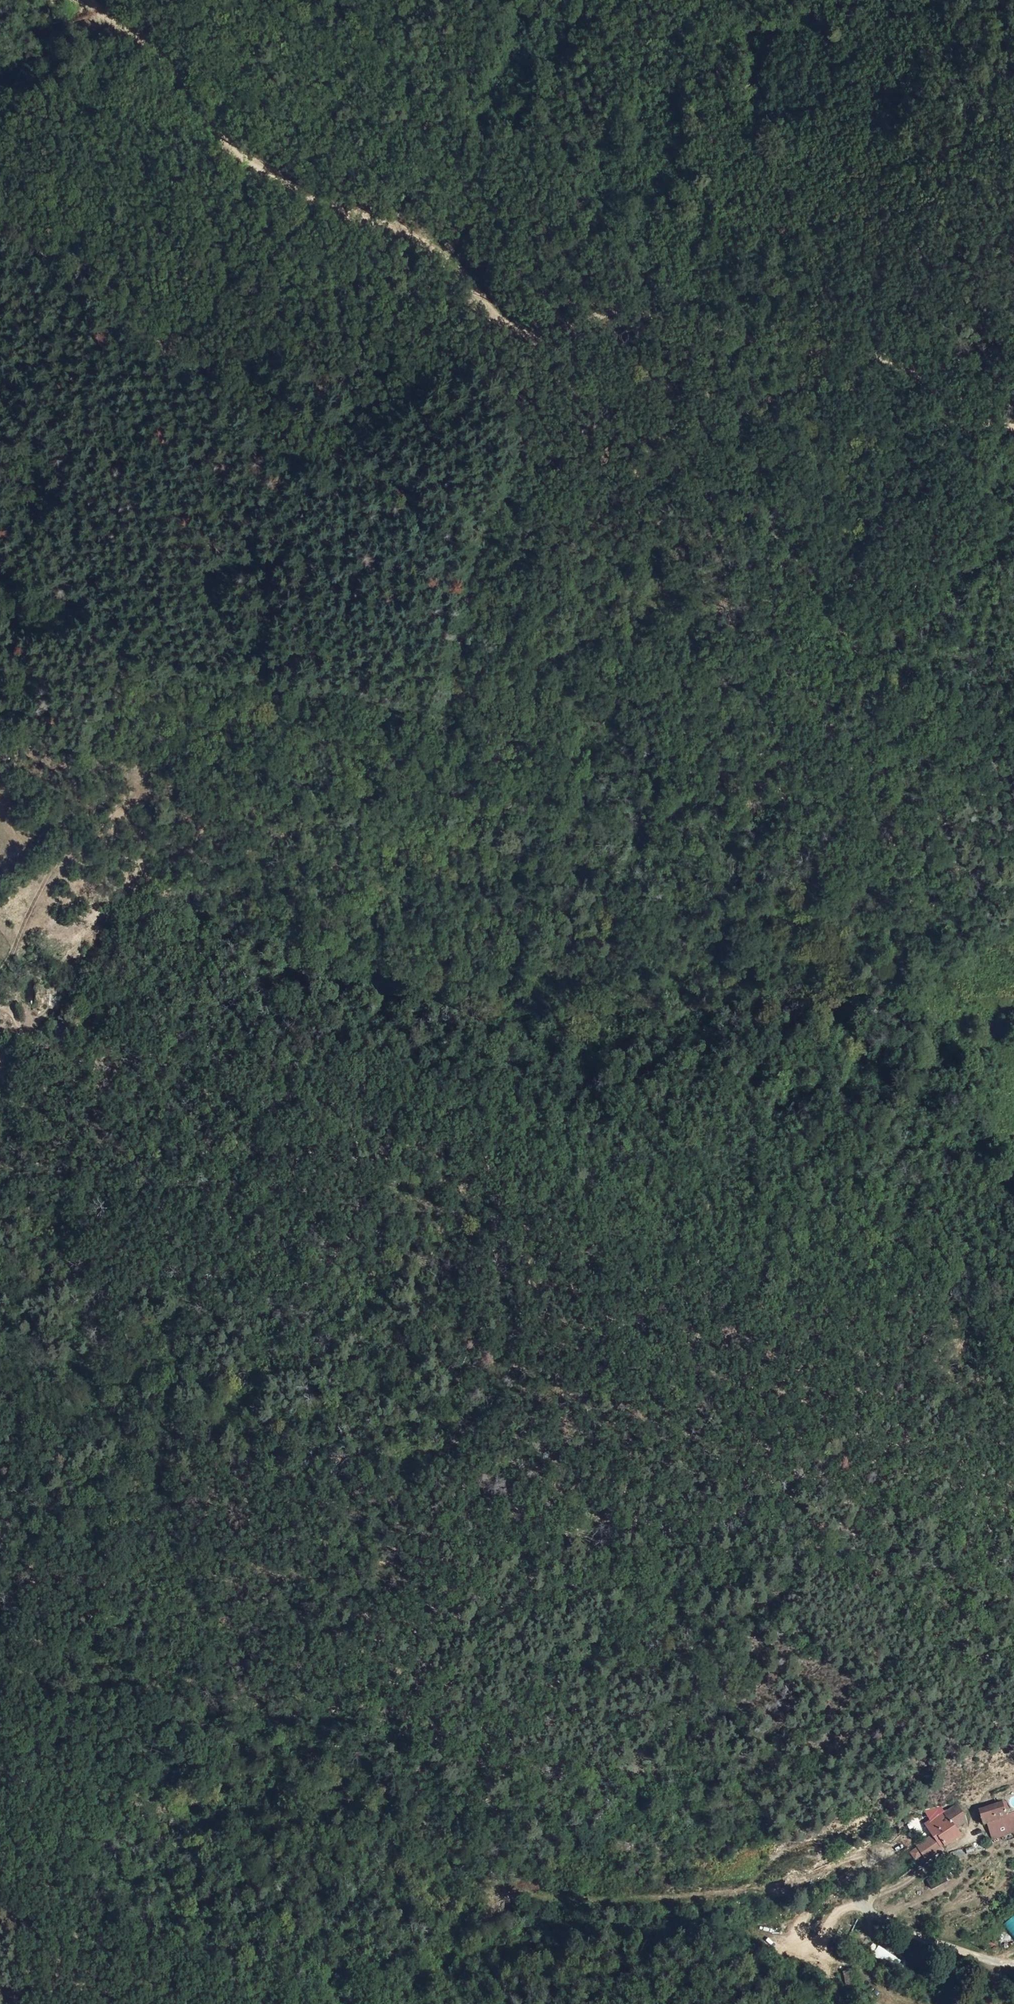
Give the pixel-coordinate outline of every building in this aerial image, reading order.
[(996,1837),(1013,1831),(1013,1811),(1009,1811),(1005,1801),(981,1808),(981,1809),(979,1811),(981,1815),(984,1814),(987,1822),(991,1821),(996,1837)] [(939,1847),(962,1832),(958,1826),(969,1819),(967,1814),(960,1803),(933,1820),(932,1819),(927,1822),(934,1833),(911,1848),(917,1856),(924,1851),(927,1856),(940,1848),(939,1847)] [(1002,1923),(1013,1942),(1013,1916),(1002,1923)] [(878,1947),(874,1953),(890,1961),(893,1956),(878,1947)]
